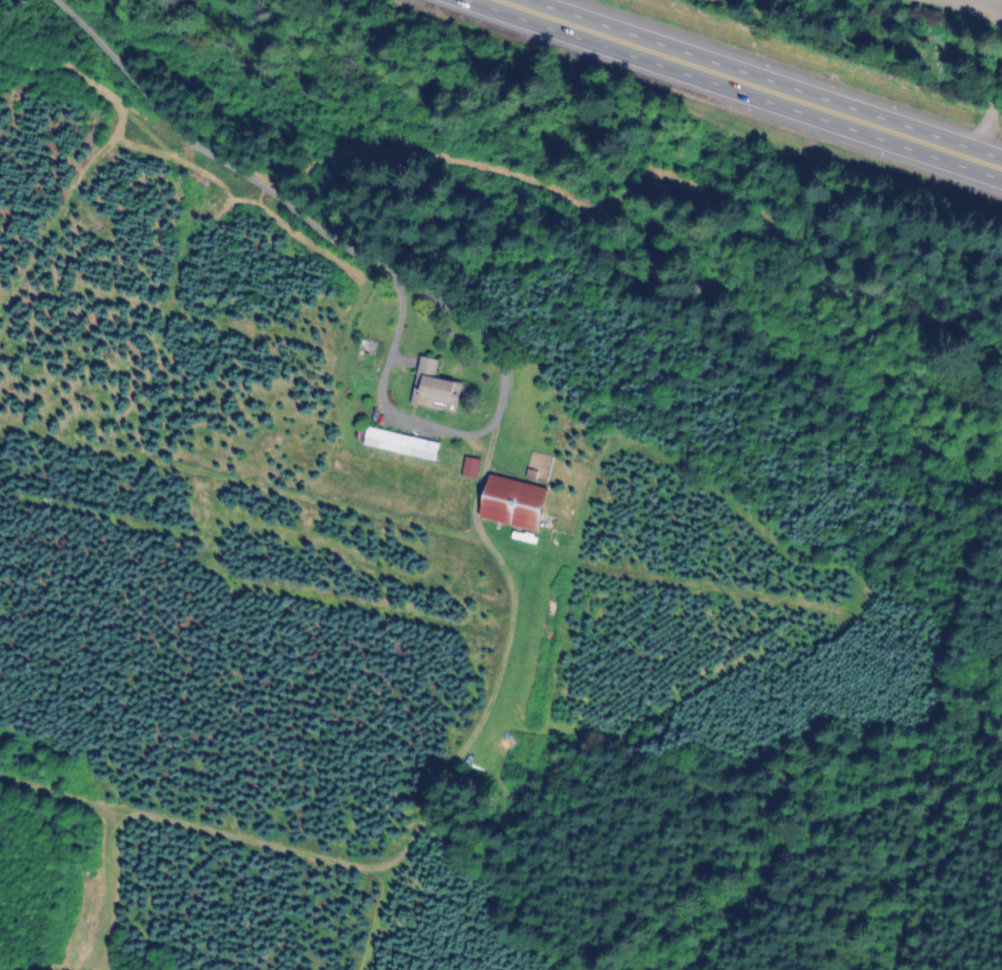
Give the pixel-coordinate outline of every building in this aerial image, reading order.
[(458,385),(431,379),(434,361),(416,357),(407,405),(452,414),(458,385)] [(431,462),(435,443),(361,428),(357,447),(431,462)] [(475,461),(461,460),(460,477),(473,479),(475,461)] [(531,531),(540,488),(480,475),(471,519),(531,531)]
